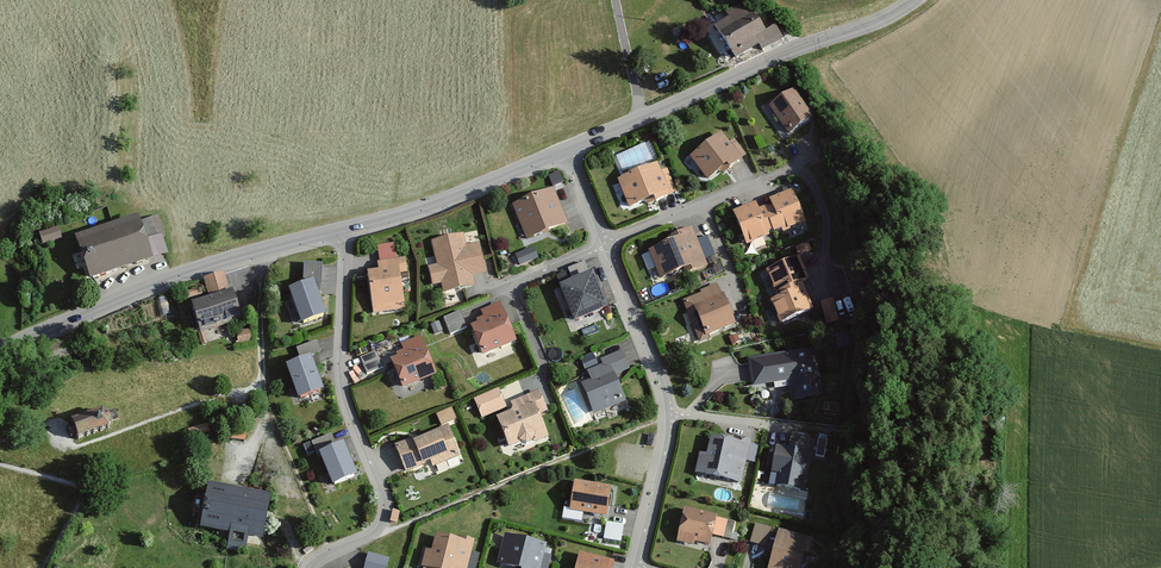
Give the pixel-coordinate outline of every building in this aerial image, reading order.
[(730,19),(716,28),(735,60),(759,46),(762,51),(781,39),(775,29),(766,34),(753,14),(755,13),(747,0),(726,13),(730,19)] [(793,93),(772,107),(788,132),(809,118),(793,93)] [(691,158),(707,179),(727,164),(730,168),(741,160),(740,158),(744,154),(734,141),(729,145),(721,135),(691,158)] [(833,137),(823,141),(828,154),(839,150),(833,137)] [(619,181),(629,208),(647,202),(648,205),(670,196),(669,193),(674,191),(667,172),(659,175),(656,167),(619,181)] [(559,172),(549,176),(553,186),(564,182),(559,172)] [(552,190),(515,205),(528,239),(565,224),(552,190)] [(773,207),(765,211),(773,229),(774,233),(783,229),(784,232),(804,224),(791,193),(770,201),(773,207)] [(733,213),(746,245),(768,236),(766,232),(773,229),(765,211),(760,213),(756,204),(733,213)] [(138,218),(77,238),(91,279),(152,258),(146,241),(138,218)] [(58,227),(40,234),(43,244),(62,237),(58,227)] [(649,252),(661,279),(684,269),(686,274),(707,265),(705,259),(697,241),(692,230),(674,238),(675,241),(649,252)] [(167,253),(161,236),(146,241),(152,258),(167,253)] [(461,236),(433,242),(438,266),(429,268),(433,285),(443,283),(445,291),(474,285),(472,275),(484,272),(478,245),(464,248),(461,236)] [(706,237),(697,241),(705,259),(714,255),(706,237)] [(808,243),(795,248),(798,256),(811,251),(808,243)] [(378,247),(380,263),(397,261),(394,244),(378,247)] [(532,251),(518,257),(520,263),(535,257),(532,251)] [(643,256),(650,271),(656,268),(649,253),(643,256)] [(714,257),(708,260),(711,265),(717,262),(714,257)] [(768,271),(776,292),(801,282),(808,280),(799,259),(768,271)] [(368,273),(373,314),(404,309),(399,273),(405,272),(403,260),(397,261),(380,263),(378,264),(379,271),(368,273)] [(584,263),(569,269),(574,282),(589,276),(584,263)] [(304,286),(290,291),(302,324),(326,315),(319,293),(322,293),(322,265),(304,264),(304,286)] [(720,264),(714,267),(716,273),(723,270),(720,264)] [(204,280),(210,299),(230,292),(224,274),(204,280)] [(560,287),(575,323),(607,310),(592,274),(589,276),(574,282),(560,287)] [(780,324),(813,311),(801,282),(776,292),(779,299),(771,302),(780,324)] [(702,296),(685,303),(701,341),(708,339),(706,335),(732,323),(716,285),(700,292),(702,296)] [(200,289),(186,293),(188,299),(202,295),(200,289)] [(210,299),(193,304),(201,332),(241,320),(232,292),(230,292),(210,299)] [(822,303),(828,324),(838,321),(833,300),(822,303)] [(477,321),(478,325),(503,315),(499,305),(482,312),(484,318),(477,321)] [(460,312),(444,319),(451,334),(466,327),(460,312)] [(478,325),(473,327),(484,354),(514,342),(503,315),(478,325)] [(439,323),(431,325),(435,334),(442,331),(439,323)] [(856,330),(835,334),(838,350),(858,346),(856,330)] [(250,331),(237,333),(239,345),(252,343),(250,331)] [(751,333),(744,335),(746,341),(753,339),(751,333)] [(47,354),(66,345),(62,336),(43,345),(47,354)] [(399,358),(392,360),(403,388),(437,375),(421,336),(401,344),(405,352),(397,355),(399,358)] [(737,337),(730,340),(733,346),(739,344),(737,337)] [(296,349),(300,360),(320,352),(316,342),(296,349)] [(750,361),(754,385),(789,379),(792,400),(821,395),(813,350),(750,361)] [(376,351),(361,358),(368,373),(383,367),(376,351)] [(593,382),(583,385),(594,413),(624,402),(613,375),(629,369),(623,352),(601,360),(603,366),(589,371),(593,382)] [(582,361),(585,370),(598,365),(594,356),(582,361)] [(323,391),(311,358),(286,367),(298,400),(323,391)] [(506,407),(499,389),(475,399),(482,417),(506,407)] [(514,411),(497,418),(510,448),(522,443),(527,445),(532,443),(534,438),(536,443),(549,438),(540,415),(548,412),(539,392),(511,403),(514,411)] [(451,409),(437,415),(442,426),(456,420),(451,409)] [(70,428),(66,429),(67,433),(69,438),(74,436),(76,440),(106,429),(110,422),(117,419),(114,411),(106,414),(99,412),(68,423),(70,428)] [(207,424),(187,430),(190,441),(210,435),(207,424)] [(412,441),(397,447),(407,471),(432,462),(433,466),(460,455),(448,426),(440,429),(441,433),(413,444),(412,441)] [(246,430),(227,428),(226,440),(245,441),(246,430)] [(655,435),(649,434),(647,445),(652,446),(655,435)] [(810,437),(792,434),(789,451),(806,454),(810,437)] [(331,436),(312,443),(316,453),(319,452),(333,486),(356,477),(343,445),(336,448),(331,436)] [(700,455),(696,473),(741,482),(745,459),(755,461),(758,446),(750,444),(750,441),(737,439),(736,443),(712,438),(708,457),(700,455)] [(827,441),(818,439),(815,456),(824,457),(827,441)] [(310,444),(304,446),(308,456),(314,453),(310,444)] [(777,448),(770,485),(801,491),(808,454),(806,454),(789,451),(777,448)] [(576,483),(571,511),(606,517),(611,489),(576,483)] [(269,495),(209,484),(201,526),(231,531),(228,549),(245,553),(248,535),(262,537),(269,495)] [(685,510),(677,541),(693,545),(694,541),(710,545),(712,535),(730,539),(734,524),(716,520),(716,517),(685,510)] [(399,512),(393,511),(391,522),(397,523),(399,512)] [(623,526),(607,523),(605,538),(620,541),(623,526)] [(756,524),(751,543),(766,547),(771,529),(756,524)] [(768,567),(799,567),(801,563),(805,565),(811,542),(779,533),(768,567)] [(499,564),(515,567),(541,567),(544,555),(546,545),(506,536),(499,564)] [(420,567),(466,567),(472,543),(457,540),(456,543),(434,538),(430,557),(422,555),(420,567)] [(306,554),(313,549),(311,545),(304,550),(306,554)] [(366,567),(386,567),(388,560),(369,555),(366,567)] [(544,555),(541,567),(549,567),(551,557),(544,555)] [(578,567),(612,567),(613,564),(581,556),(578,567)]
